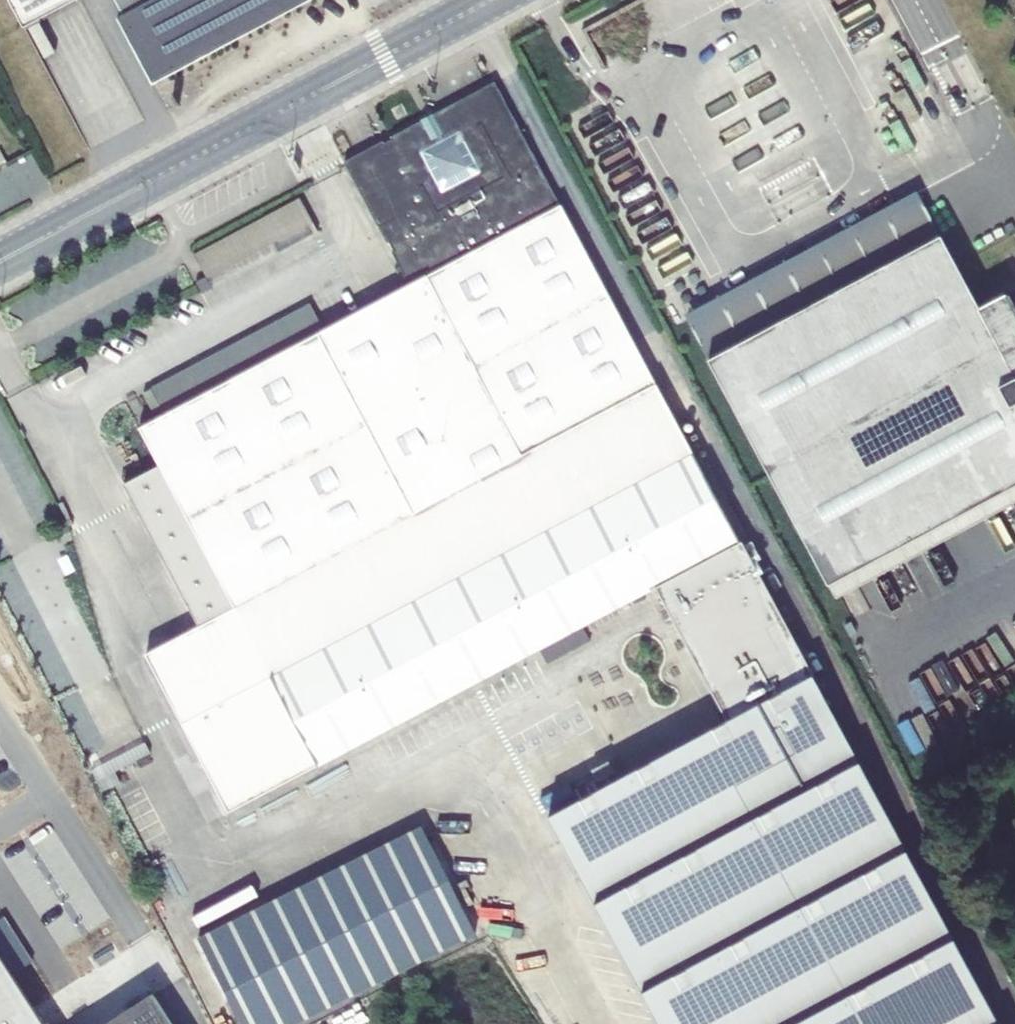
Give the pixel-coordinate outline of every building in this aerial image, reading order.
[(73,0),(9,0),(23,27),(73,0)] [(123,14),(117,17),(153,84),(310,0),(115,0),(123,14)] [(164,414),(139,427),(159,465),(124,484),(199,626),(145,654),(228,812),(539,648),(547,664),(591,641),(583,625),(656,586),(739,543),(560,204),(560,205),(559,205),(494,82),(430,115),(432,118),(425,122),(423,119),(391,136),(392,139),(387,141),(384,143),(382,141),(344,162),(409,285),(325,329),(164,414)] [(937,238),(913,192),(683,315),(835,598),(1014,502),(1014,311),(1006,294),(979,309),(955,263),(941,236),(937,238)] [(300,197),(193,253),(205,276),(196,281),(203,293),(319,232),(300,197)] [(150,388),(164,414),(325,329),(311,303),(150,388)] [(548,816),(660,1023),(1001,1023),(742,541),(739,543),(656,586),(728,721),(548,816)] [(197,937),(241,1023),(295,1023),(476,934),(421,825),(197,937)] [(152,994),(105,1023),(171,1023),(152,994)]
